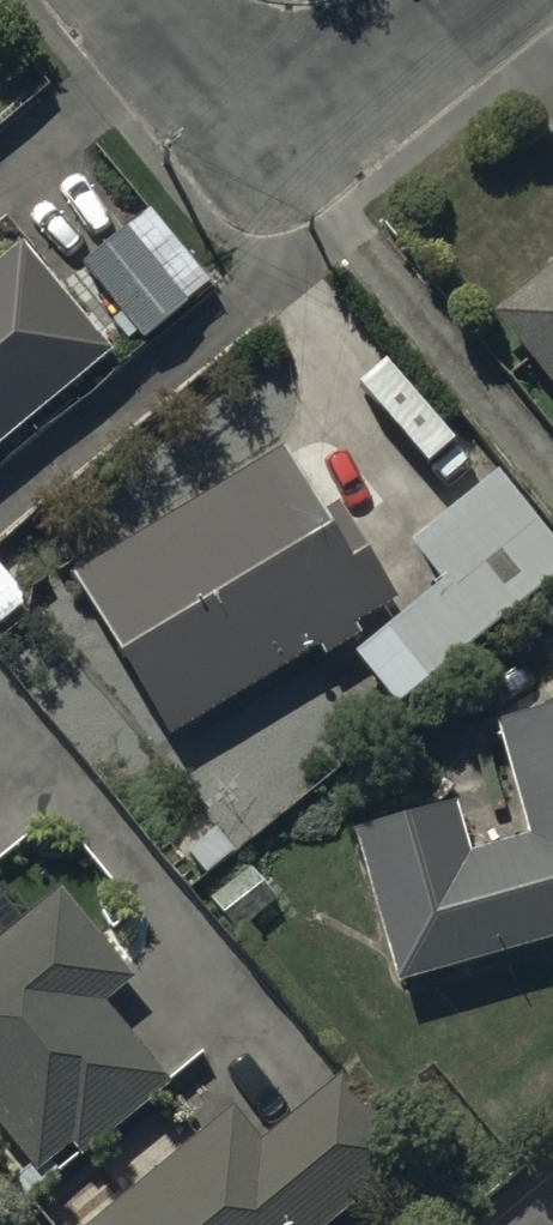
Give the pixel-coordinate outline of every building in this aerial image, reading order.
[(121,226),(79,261),(139,333),(181,298),(121,226)] [(106,346),(18,239),(0,254),(0,433),(106,346)] [(488,307),(552,386),(552,254),(488,307)] [(319,509),(278,442),(67,571),(166,732),(314,641),(321,652),(356,631),(349,621),(393,594),(335,499),(319,509)] [(407,537),(440,577),(351,650),(394,701),(552,571),(552,539),(493,466),(407,537)] [(493,718),(526,832),(466,850),(451,797),(349,826),(392,978),(552,932),(552,701),(493,718)] [(165,1080),(99,998),(129,974),(58,885),(0,931),(0,1126),(33,1167),(68,1140),(77,1151),(165,1080)] [(229,1103),(80,1224),(81,1224),(319,1224),(408,1153),(340,1069),(256,1137),(229,1103)]
